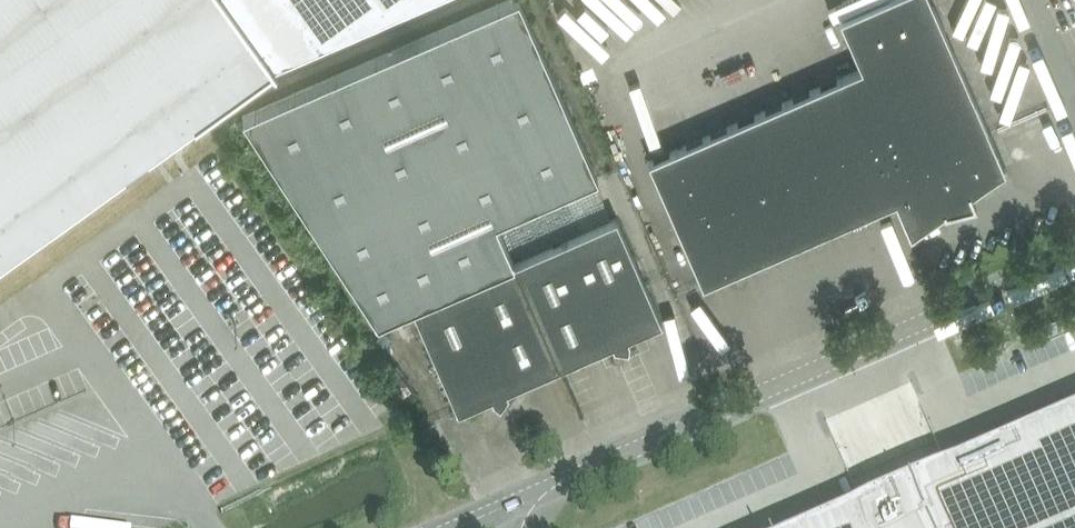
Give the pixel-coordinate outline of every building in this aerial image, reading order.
[(271,58),(275,60),(359,18),(401,0),(0,0),(0,253),(271,58)] [(514,263),(496,222),(598,178),(520,0),(511,0),(243,117),(378,323),(413,308),(458,411),(492,396),(493,400),(500,405),(509,394),(507,390),(560,367),(514,263)] [(702,284),(703,286),(897,202),(912,235),(1005,170),(989,133),(932,0),(881,0),(839,18),(857,58),(834,68),(838,78),(649,161),(702,284)] [(616,218),(514,263),(560,367),(613,344),(614,348),(629,349),(630,341),(628,337),(662,322),(645,284),(616,218)] [(818,527),(1074,527),(1074,416),(818,527)]
